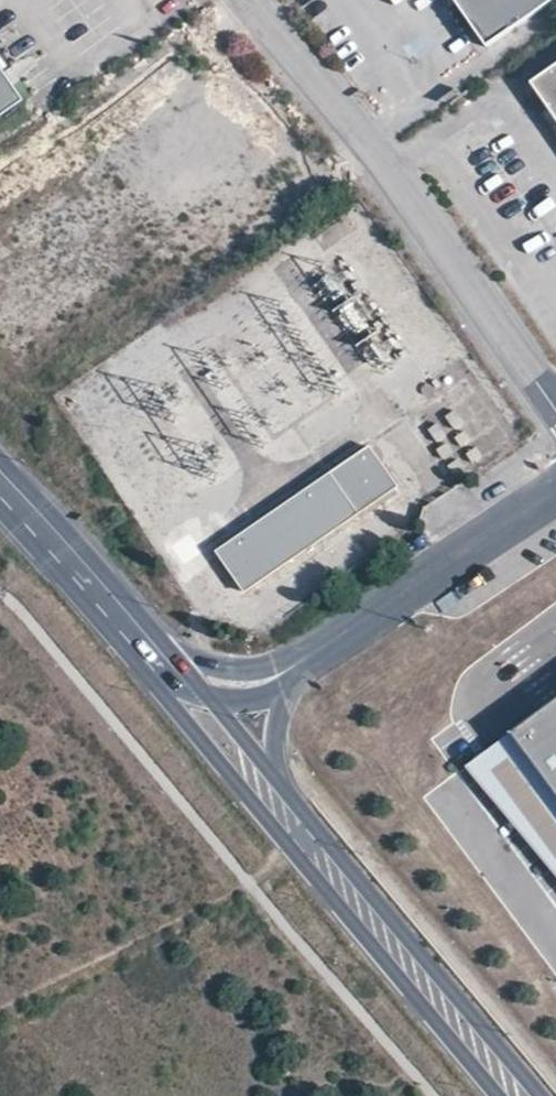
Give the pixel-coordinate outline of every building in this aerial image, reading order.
[(552,0),(458,0),(459,1),(476,26),(488,44),(552,0)] [(459,1),(451,6),(469,32),(476,26),(459,1)] [(2,71),(13,62),(0,43),(0,68),(2,71)] [(532,79),(551,107),(555,114),(555,63),(532,79)] [(26,108),(2,71),(0,68),(0,126),(26,108)] [(542,114),(555,135),(555,114),(551,107),(542,114)] [(219,551),(246,591),(399,484),(372,445),(219,551)] [(513,731),(555,790),(555,700),(513,731)] [(513,731),(494,744),(473,761),(549,863),(555,873),(555,790),(513,731)]
